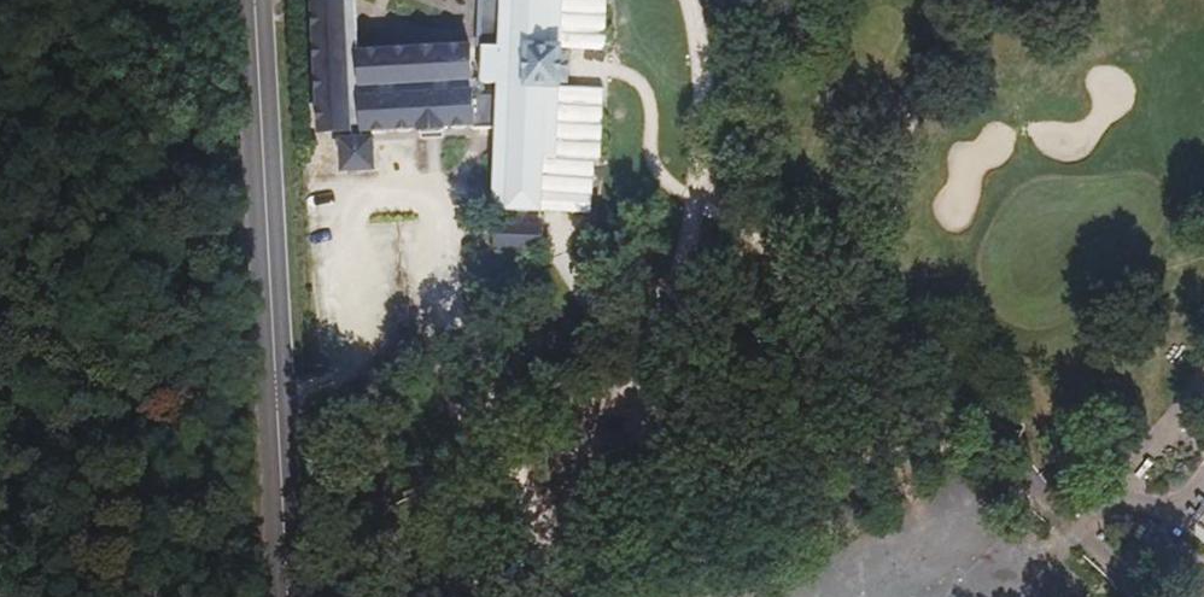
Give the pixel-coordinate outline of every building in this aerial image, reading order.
[(345,3),(334,4),(335,0),(314,0),(321,133),(353,131),(345,3)] [(477,45),(482,45),(481,81),(497,82),(497,94),(473,95),(469,47),(359,54),(363,131),(420,128),(420,131),(444,129),(444,126),(474,124),(474,129),(496,128),(493,210),(542,212),(543,159),(557,159),(555,212),(591,213),(593,158),(599,158),(602,88),(558,87),(558,84),(560,50),(560,46),(604,47),(606,0),(478,0),(477,45)] [(569,51),(560,50),(558,84),(567,85),(569,51)] [(574,51),(573,72),(603,74),(604,53),(574,51)] [(355,142),(324,143),(325,176),(356,175),(355,142)] [(543,159),(542,212),(555,212),(557,159),(543,159)] [(541,227),(497,225),(496,247),(540,249),(541,227)] [(1132,552),(1147,564),(1154,554),(1140,543),(1132,552)]
